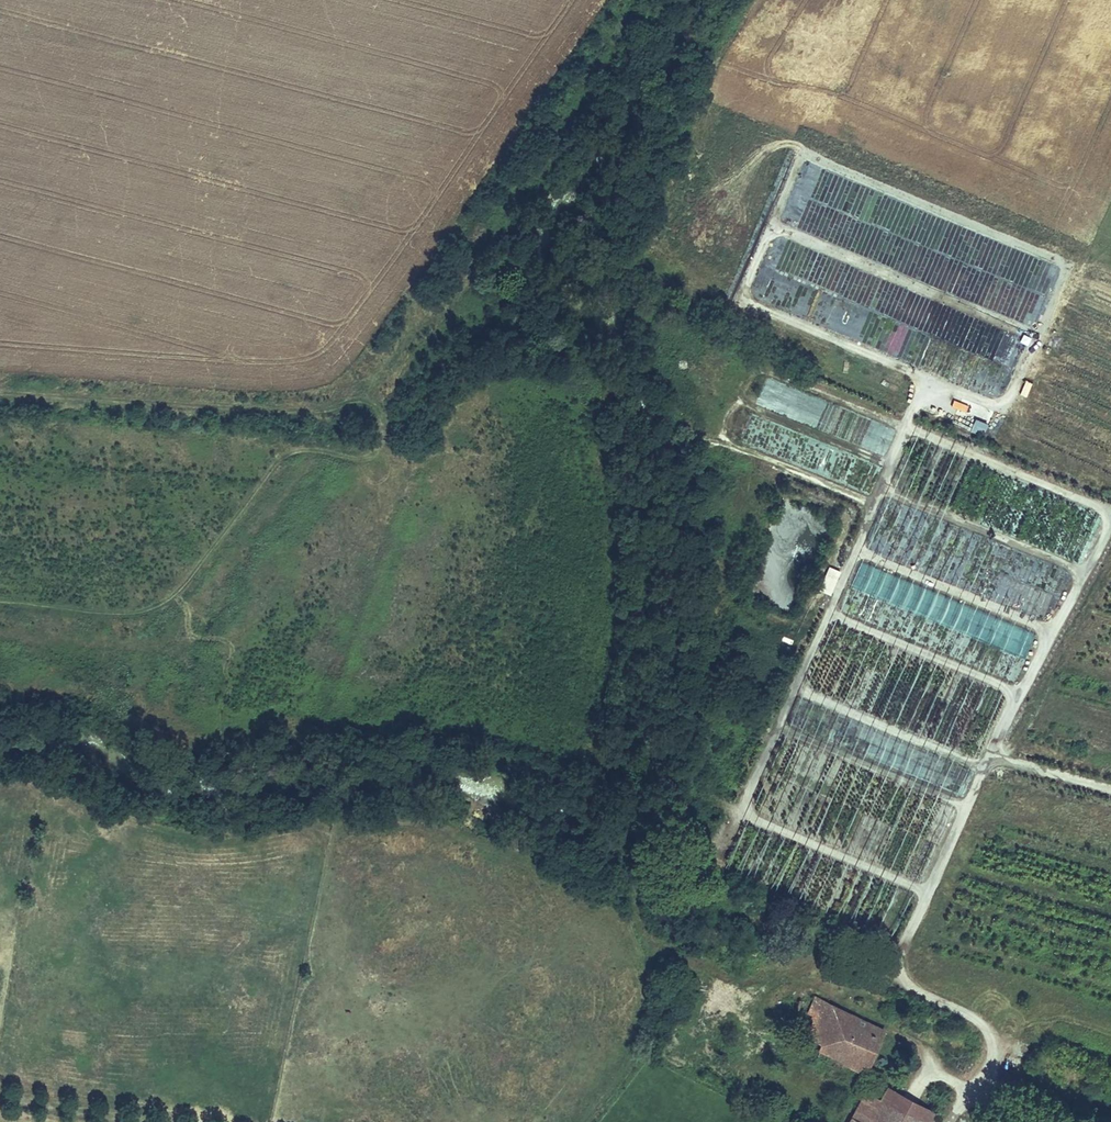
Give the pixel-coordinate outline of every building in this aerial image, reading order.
[(981,388),(984,377),(972,373),(974,368),(966,365),(966,366),(955,362),(954,366),(942,362),(938,376),(957,382),(958,380),(981,388)] [(962,398),(951,423),(983,436),(994,411),(962,398)] [(1009,532),(1020,537),(1028,520),(1017,515),(1009,532)] [(859,560),(852,586),(863,589),(871,563),(859,560)] [(831,593),(841,568),(829,564),(819,589),(831,593)] [(741,740),(747,728),(733,720),(726,732),(741,740)] [(848,1023),(851,1014),(821,1001),(810,1023),(815,1025),(807,1041),(821,1047),(814,1063),(839,1073),(842,1066),(863,1074),(880,1037),(848,1023)] [(883,1028),(851,1014),(848,1023),(880,1037),(883,1028)] [(872,1121),(928,1121),(934,1110),(889,1088),(883,1100),(872,1121)] [(883,1100),(866,1092),(852,1121),(872,1121),(883,1100)]
